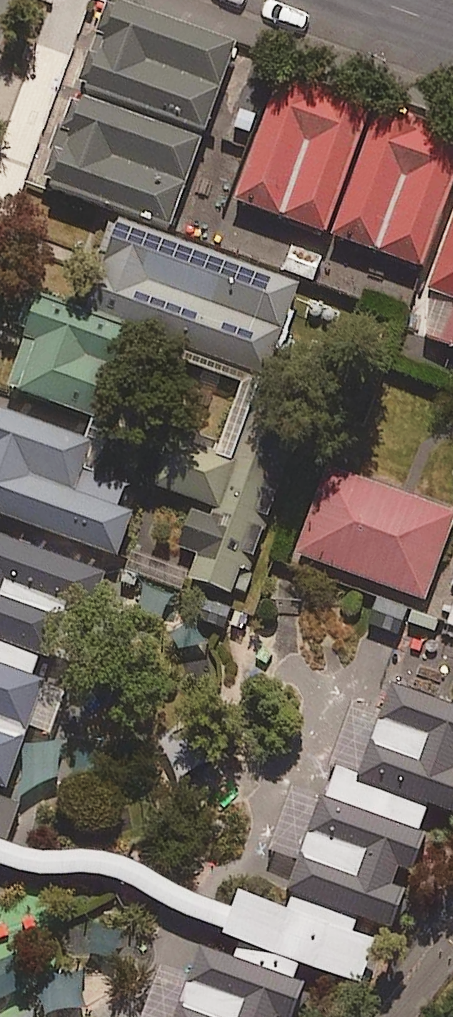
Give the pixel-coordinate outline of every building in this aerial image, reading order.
[(77,92),(201,136),(233,44),(109,1),(77,92)] [(252,136),(273,76),(253,69),(231,128),(252,136)] [(273,76),(252,136),(256,137),(233,202),(326,235),(370,111),(273,76)] [(201,136),(77,92),(45,184),(169,227),(201,136)] [(452,172),(452,140),(370,111),(326,235),(419,268),(452,172)] [(410,333),(427,339),(452,348),(452,211),(410,333)] [(153,485),(213,507),(209,517),(188,509),(173,549),(195,557),(188,577),(237,595),(298,425),(252,408),(296,285),(117,221),(85,312),(124,326),(117,343),(236,386),(211,454),(170,439),(153,485)] [(85,312),(29,292),(14,335),(27,339),(10,387),(91,416),(117,343),(124,326),(85,312)] [(0,403),(0,516),(115,556),(129,516),(113,511),(122,487),(79,472),(92,435),(0,403)] [(327,467),(295,555),(422,601),(452,517),(452,513),(327,467)] [(0,649),(0,758),(29,768),(62,670),(0,649)] [(425,806),(450,815),(452,804),(452,774),(451,773),(452,768),(452,709),(386,686),(377,712),(349,702),(325,772),(332,775),(425,806)] [(200,722),(158,746),(177,780),(219,757),(200,722)] [(0,774),(0,864),(25,781),(0,774)] [(285,893),(390,928),(403,890),(389,885),(394,870),(411,875),(424,835),(416,832),(425,806),(332,775),(324,798),(289,786),(266,851),(295,861),(285,893)] [(300,985),(290,981),(295,967),(233,946),(230,955),(196,944),(186,973),(159,964),(141,1016),(289,1016),(300,985)]
